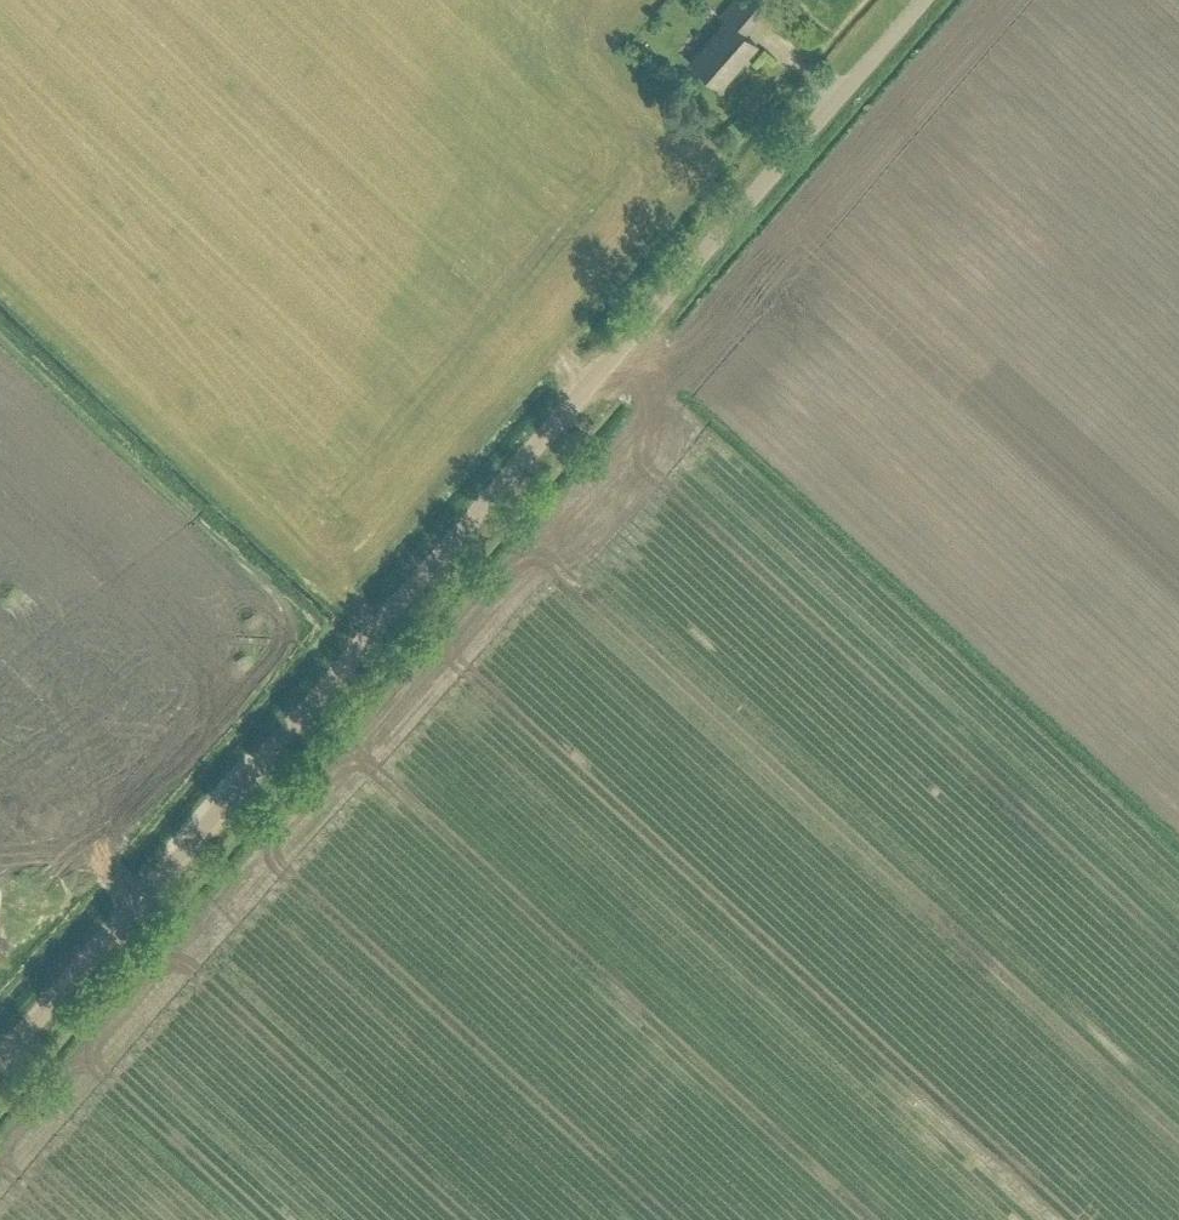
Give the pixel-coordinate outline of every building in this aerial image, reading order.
[(759,44),(747,33),(769,8),(760,0),(736,0),(724,13),(730,19),(692,62),(721,88),(759,44)]
